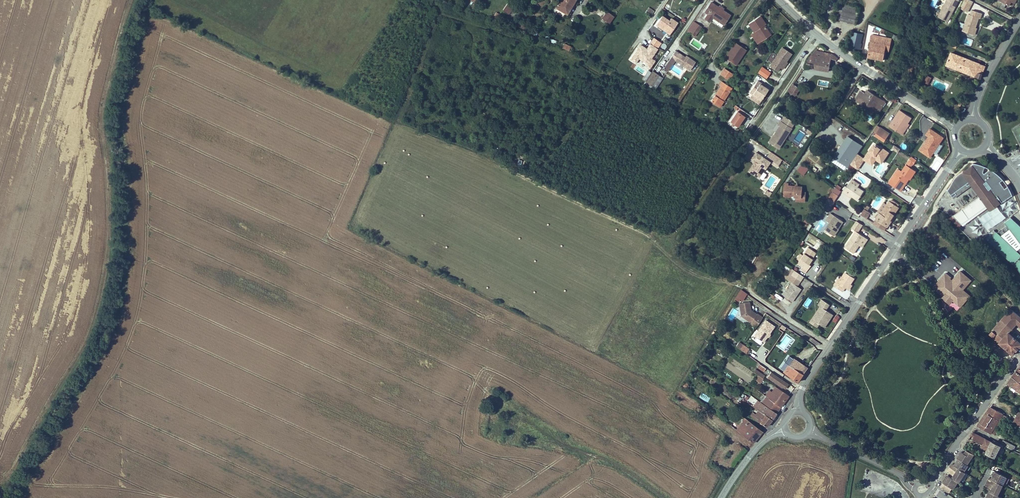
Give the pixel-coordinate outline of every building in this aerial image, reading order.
[(576,0),(561,0),(557,7),(567,15),(576,0)] [(951,16),(960,0),(948,0),(941,11),(943,12),(940,18),(946,21),(949,15),(951,16)] [(961,8),(968,12),(974,2),(971,0),(965,0),(961,8)] [(514,6),(509,2),(503,9),(509,13),(514,6)] [(723,24),(730,14),(712,2),(705,11),(708,13),(705,18),(710,22),(713,17),(723,24)] [(860,11),(839,6),(836,22),(857,27),(860,11)] [(983,14),(973,11),(972,15),(969,14),(963,31),(974,35),(976,28),(980,19),(981,19),(983,14)] [(610,24),(614,17),(607,12),(602,19),(610,24)] [(662,16),(656,25),(670,35),(678,23),(672,19),(670,22),(662,16)] [(761,41),(770,36),(763,26),(765,25),(761,16),(749,24),(754,32),(751,34),(757,44),(760,42),(761,41)] [(702,27),(694,21),(687,31),(695,36),(702,27)] [(859,51),(863,35),(855,32),(850,48),(859,51)] [(888,52),(890,39),(873,36),(869,59),(884,61),(885,52),(888,52)] [(646,49),(640,44),(629,60),(635,64),(639,59),(647,65),(645,66),(649,69),(654,62),(651,59),(662,44),(653,38),(646,49)] [(736,65),(746,49),(736,42),(725,58),(736,65)] [(783,49),(770,67),(778,73),(780,69),(783,71),(788,64),(787,63),(792,55),(783,49)] [(836,61),(838,57),(831,52),(815,51),(807,58),(805,69),(827,73),(830,61),(836,61)] [(980,78),(986,65),(952,51),(946,64),(980,78)] [(690,59),(686,56),(684,58),(675,52),(664,69),(668,71),(675,61),(690,71),(696,63),(690,59)] [(729,80),(734,74),(725,69),(721,74),(729,80)] [(651,85),(658,90),(665,79),(659,75),(651,85)] [(722,86),(718,93),(715,91),(709,99),(712,101),(720,106),(732,88),(722,81),(719,84),(722,86)] [(758,104),(760,101),(767,90),(763,87),(764,86),(760,83),(756,81),(748,93),(751,95),(749,99),(758,104)] [(796,94),(798,91),(796,89),(797,88),(793,85),(788,91),(793,94),(794,92),(796,94)] [(864,101),(879,110),(885,101),(871,91),(868,95),(865,92),(858,102),(862,105),(864,101)] [(876,114),(879,110),(864,101),(862,105),(876,114)] [(738,128),(747,114),(740,109),(730,123),(738,128)] [(904,113),(896,125),(898,127),(906,114),(904,113)] [(916,121),(906,114),(898,127),(896,125),(894,129),(907,138),(909,134),(908,133),(912,126),(916,121)] [(778,148),(791,127),(794,122),(783,116),(780,121),(777,125),(779,126),(769,143),(778,148)] [(885,138),(890,142),(894,136),(884,129),(880,135),(885,138)] [(931,159),(944,138),(930,129),(926,136),(928,138),(920,152),(931,159)] [(857,155),(863,147),(847,136),(833,158),(834,159),(832,161),(845,169),(847,167),(848,168),(850,165),(857,155)] [(877,159),(874,158),(876,156),(880,159),(882,155),(884,156),(887,152),(880,147),(880,149),(874,145),(865,159),(873,164),(877,159)] [(882,163),(889,153),(887,152),(884,156),(882,155),(880,159),(876,156),(874,158),(877,159),(882,163)] [(748,172),(750,173),(758,179),(769,162),(777,168),(782,161),(770,153),(765,160),(756,153),(751,160),(755,162),(748,172)] [(864,159),(857,155),(850,165),(855,169),(857,170),(864,159)] [(902,172),(900,171),(898,169),(891,179),(889,183),(901,191),(909,179),(911,180),(916,172),(911,169),(917,161),(911,157),(906,165),(902,172)] [(954,216),(963,225),(988,206),(981,196),(990,190),(996,199),(999,197),(1003,203),(1013,195),(1012,191),(1010,188),(1009,186),(1006,189),(1001,182),(1004,179),(1001,177),(999,174),(994,171),(991,169),(985,173),(984,172),(986,166),(982,165),(977,163),(975,163),(972,165),(973,167),(965,173),(964,171),(962,173),(959,174),(957,176),(956,177),(955,179),(954,181),(948,190),(953,197),(957,194),(956,192),(966,185),(967,187),(972,183),(981,196),(954,216)] [(809,170),(802,165),(798,171),(805,175),(809,170)] [(858,201),(864,192),(857,188),(850,183),(847,188),(846,187),(842,193),(847,196),(848,195),(852,198),(858,201)] [(784,184),(784,197),(796,197),(796,201),(806,201),(806,192),(802,192),(802,186),(788,186),(788,184),(784,184)] [(834,202),(841,192),(839,191),(841,188),(837,185),(828,198),(834,202)] [(990,190),(981,196),(988,206),(991,210),(1000,204),(996,199),(990,190)] [(888,227),(892,221),(895,216),(894,215),(899,208),(898,207),(899,205),(892,200),(890,202),(889,202),(887,205),(884,203),(878,213),(880,214),(876,220),(888,227)] [(825,209),(829,211),(832,207),(825,203),(823,207),(825,209)] [(870,208),(867,206),(861,216),(867,219),(871,214),(867,212),(870,208)] [(825,231),(835,237),(839,230),(839,229),(837,229),(842,221),(835,216),(830,214),(826,220),(830,223),(825,231)] [(951,219),(960,228),(963,225),(954,216),(951,219)] [(1012,217),(1005,222),(1019,242),(1019,225),(1012,217)] [(861,229),(855,225),(852,230),(856,233),(858,234),(861,229)] [(1018,252),(1015,250),(1012,248),(1010,245),(1008,242),(1005,239),(1002,237),(999,235),(998,235),(996,234),(995,234),(993,233),(992,232),(991,233),(991,232),(988,234),(989,235),(985,237),(1015,264),(1016,264),(1019,270),(1019,254),(1018,252)] [(856,233),(845,249),(854,255),(860,247),(865,239),(858,234),(856,233)] [(868,241),(865,239),(860,247),(863,249),(868,241)] [(802,267),(807,271),(810,266),(809,265),(813,258),(816,253),(807,248),(797,264),(802,267)] [(802,277),(793,271),(790,277),(793,279),(790,283),(791,284),(783,297),(791,303),(800,290),(796,287),(802,277)] [(854,279),(845,273),(842,278),(838,284),(836,283),(834,287),(842,292),(845,289),(847,290),(850,285),(854,279)] [(955,282),(946,274),(935,288),(945,296),(948,293),(955,299),(954,300),(961,306),(971,296),(965,290),(973,280),(964,273),(955,282)] [(741,291),(735,300),(739,302),(740,300),(742,301),(747,294),(741,291)] [(829,305),(822,300),(818,306),(820,308),(817,313),(819,315),(814,322),(825,328),(833,315),(826,311),(829,305)] [(750,302),(739,304),(741,317),(751,323),(750,324),(756,329),(763,318),(757,314),(756,314),(751,311),(750,302)] [(1011,308),(991,330),(989,329),(987,331),(1013,355),(1019,347),(1019,342),(1010,332),(1017,324),(1019,326),(1019,316),(1011,308)] [(819,315),(817,313),(810,324),(818,328),(820,325),(814,322),(819,315)] [(764,343),(776,326),(767,320),(755,336),(764,343)] [(749,349),(739,342),(736,347),(746,354),(749,349)] [(799,383),(809,368),(795,360),(789,369),(780,363),(777,368),(799,383)] [(764,372),(766,369),(761,366),(758,364),(756,367),(764,372)] [(753,373),(764,380),(766,377),(766,376),(756,369),(753,373)] [(783,388),(786,383),(774,375),(771,380),(770,381),(782,389),(783,388)] [(1013,376),(1008,383),(1019,392),(1019,382),(1013,376)] [(781,408),(789,396),(775,386),(771,391),(770,391),(766,396),(780,407),(781,408)] [(776,413),(780,407),(766,396),(764,395),(760,402),(776,413)] [(771,420),(776,413),(760,402),(758,401),(756,404),(755,404),(753,406),(758,410),(771,420)] [(974,412),(979,405),(973,402),(969,407),(969,408),(974,412)] [(992,417),(1002,423),(1006,417),(1006,416),(990,408),(986,414),(992,417)] [(765,427),(771,420),(758,410),(755,413),(752,411),(749,414),(765,427)] [(985,429),(992,417),(986,414),(978,425),(985,429)] [(754,444),(763,432),(746,417),(742,421),(744,422),(743,423),(738,430),(754,444)] [(1001,428),(1004,423),(1002,423),(992,417),(985,429),(991,433),(996,426),(999,427),(1001,428)] [(995,457),(1000,446),(999,446),(1001,444),(996,441),(991,439),(990,440),(974,432),(973,434),(975,435),(973,439),(982,444),(981,447),(987,450),(986,452),(995,457)] [(1008,447),(1013,450),(1015,446),(1012,444),(1004,440),(1002,444),(1004,445),(1008,447)] [(974,453),(967,450),(964,453),(962,451),(957,458),(959,458),(967,464),(974,453)] [(953,463),(950,466),(956,470),(958,467),(964,471),(968,464),(967,464),(959,458),(955,464),(953,463)] [(956,470),(950,466),(948,470),(952,472),(953,473),(951,476),(958,480),(959,481),(965,471),(964,471),(958,467),(956,470)] [(995,480),(1001,483),(1003,479),(1002,479),(1004,474),(994,470),(992,474),(994,475),(994,476),(993,476),(991,478),(988,476),(986,480),(993,483),(995,480)] [(950,475),(949,474),(947,476),(948,477),(948,478),(946,477),(943,481),(944,482),(941,485),(950,491),(953,487),(952,487),(955,483),(956,484),(958,480),(951,476),(950,475)] [(985,484),(988,485),(990,486),(988,489),(989,490),(996,493),(1001,483),(995,480),(993,483),(986,480),(985,484)] [(989,490),(985,497),(986,497),(985,497),(997,497),(999,495),(996,493),(989,490)]
